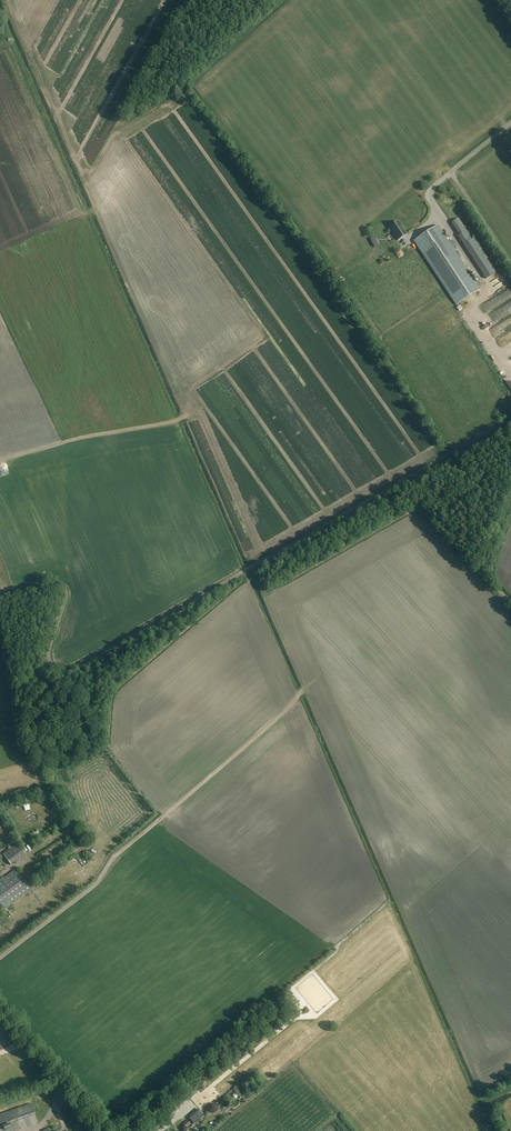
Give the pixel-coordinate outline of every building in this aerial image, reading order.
[(460,235),(458,236),(486,279),(497,272),(474,238),(472,239),(458,219),(451,223),(460,235)] [(389,227),(398,240),(406,235),(398,222),(389,227)] [(414,241),(457,305),(480,290),(437,226),(414,241)] [(474,305),(477,311),(502,295),(499,290),(474,305)] [(497,336),(488,340),(491,346),(496,344),(495,341),(504,338),(503,334),(497,336)] [(506,344),(495,348),(498,355),(508,351),(506,344)] [(3,854),(11,866),(26,855),(18,844),(3,854)] [(4,910),(31,890),(16,869),(0,881),(0,905),(4,910)] [(189,1095),(191,1098),(198,1092),(195,1089),(189,1095)] [(38,1124),(31,1104),(0,1115),(0,1130),(16,1130),(38,1124)] [(175,1105),(168,1110),(172,1115),(179,1110),(175,1105)] [(183,1125),(186,1129),(191,1124),(188,1121),(183,1125)]
